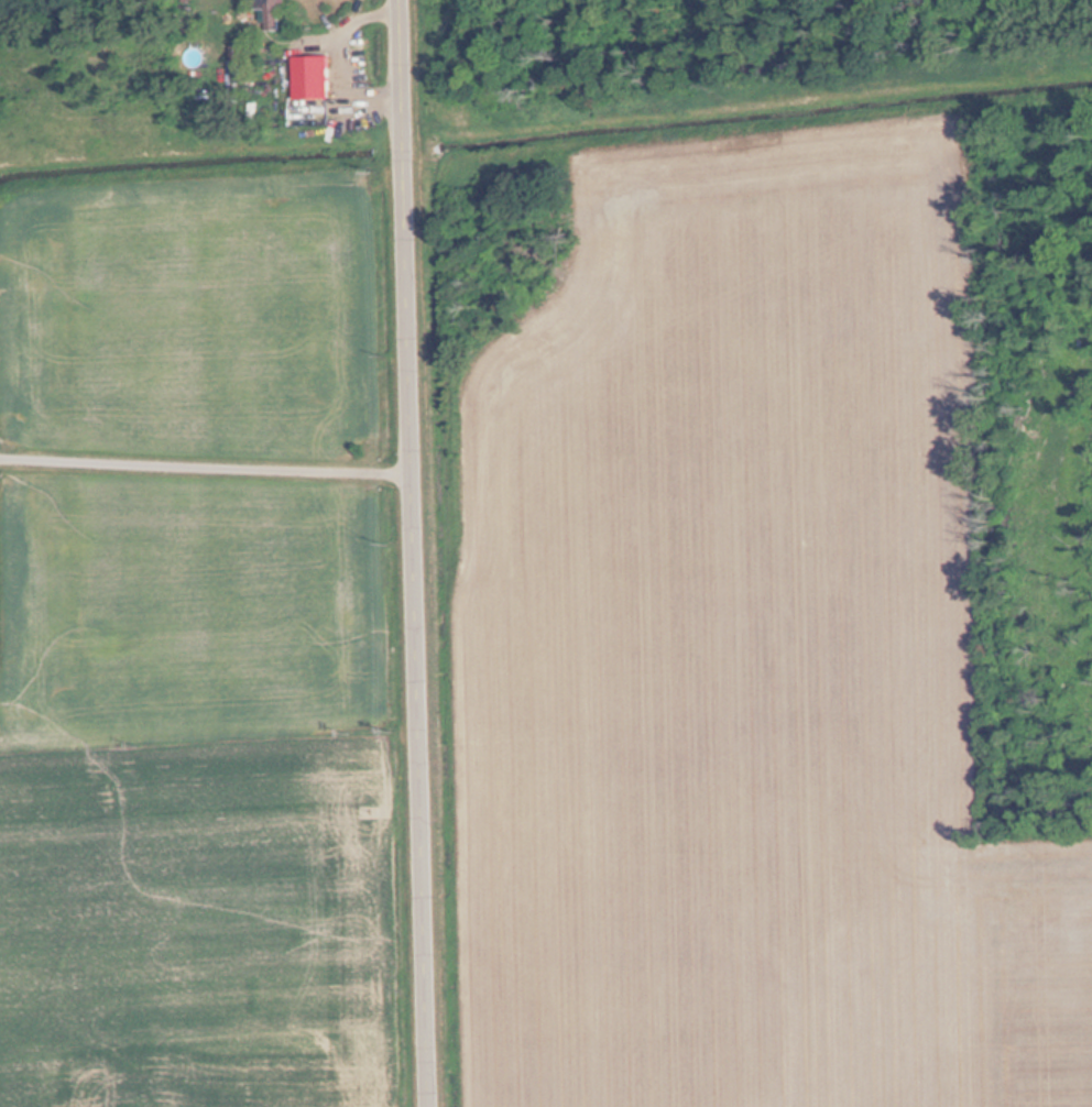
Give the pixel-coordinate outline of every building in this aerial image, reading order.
[(283,0),(256,0),(256,32),(283,32),(283,0)]
